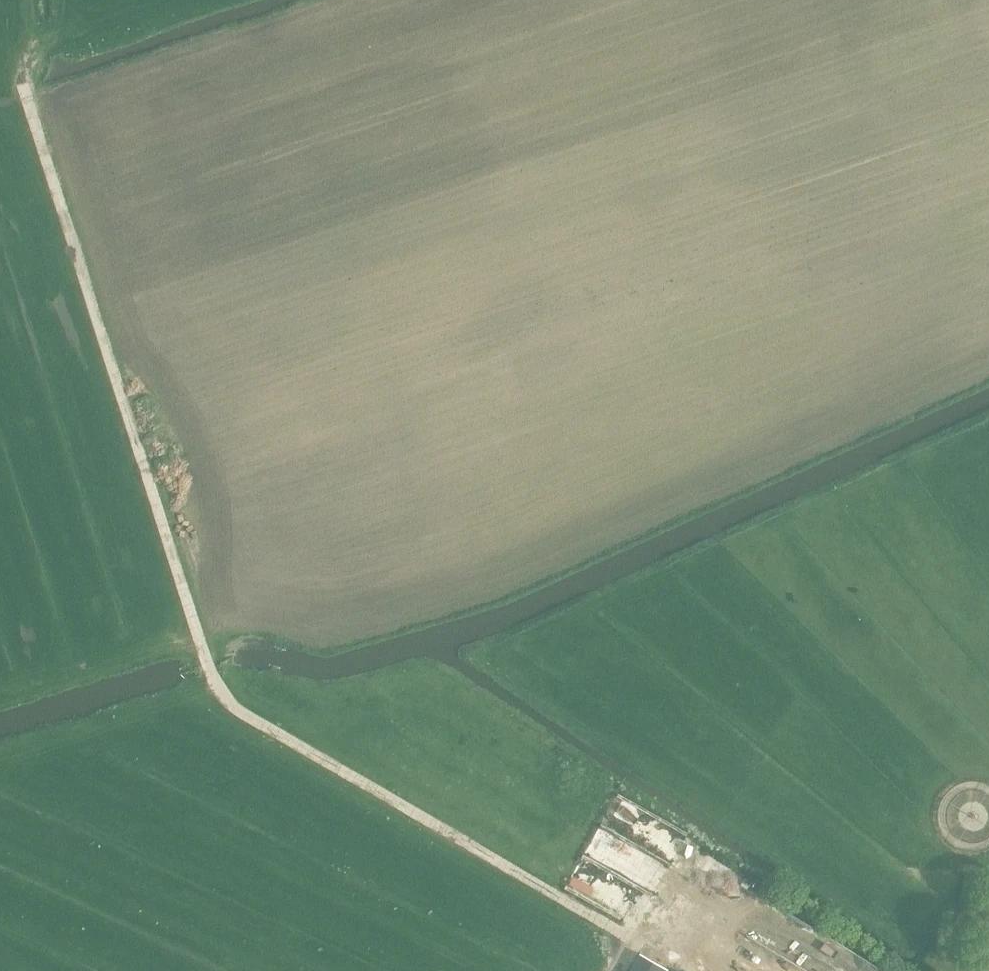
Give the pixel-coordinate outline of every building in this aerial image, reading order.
[(652,970),(670,970),(671,969),(657,961),(652,970)]
